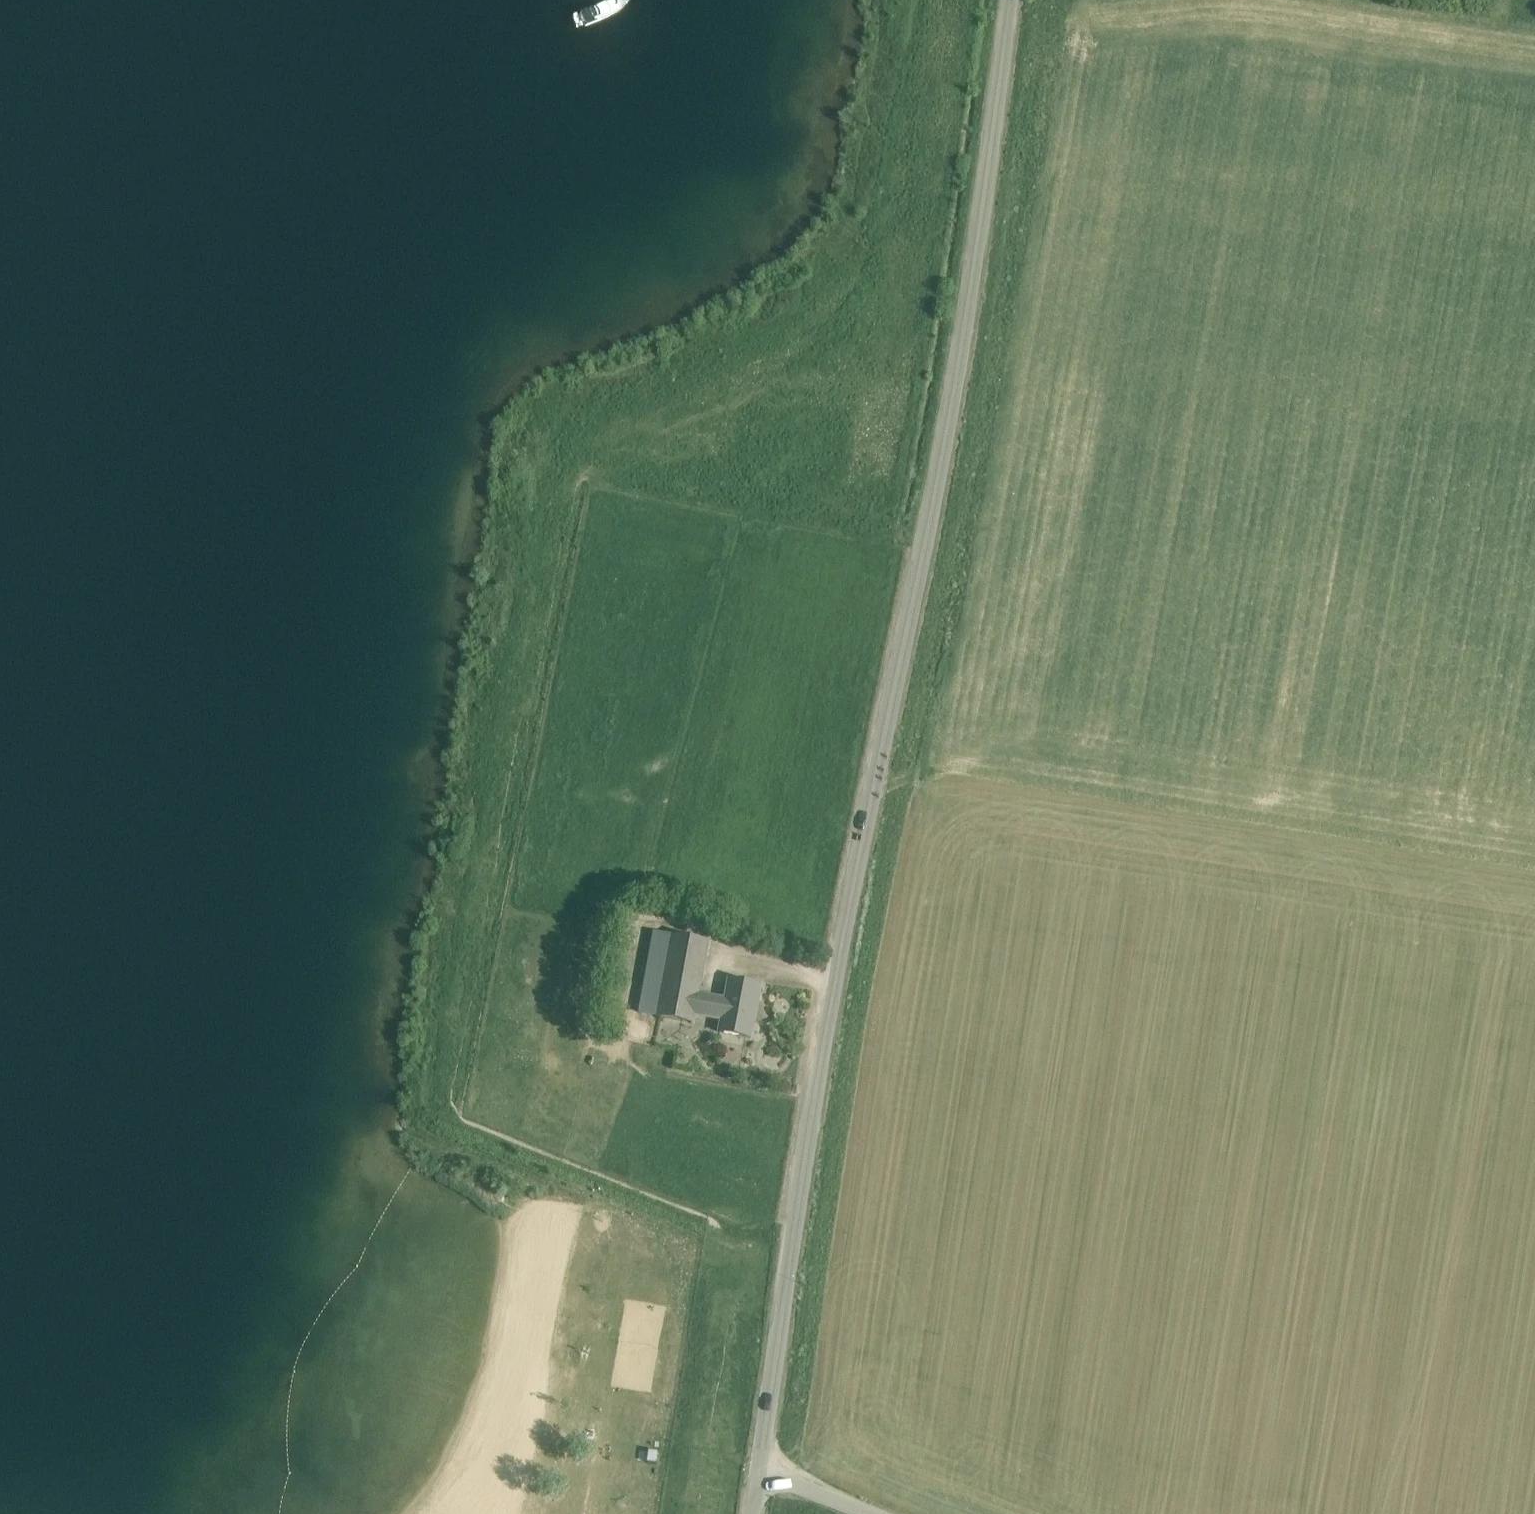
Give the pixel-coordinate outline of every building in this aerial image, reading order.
[(751,1038),(760,986),(729,981),(725,1000),(698,995),(708,943),(654,933),(640,1013),(693,1023),(694,1015),(722,1020),(719,1032),(751,1038)] [(649,1451),(647,1463),(657,1464),(658,1452),(649,1451)]
